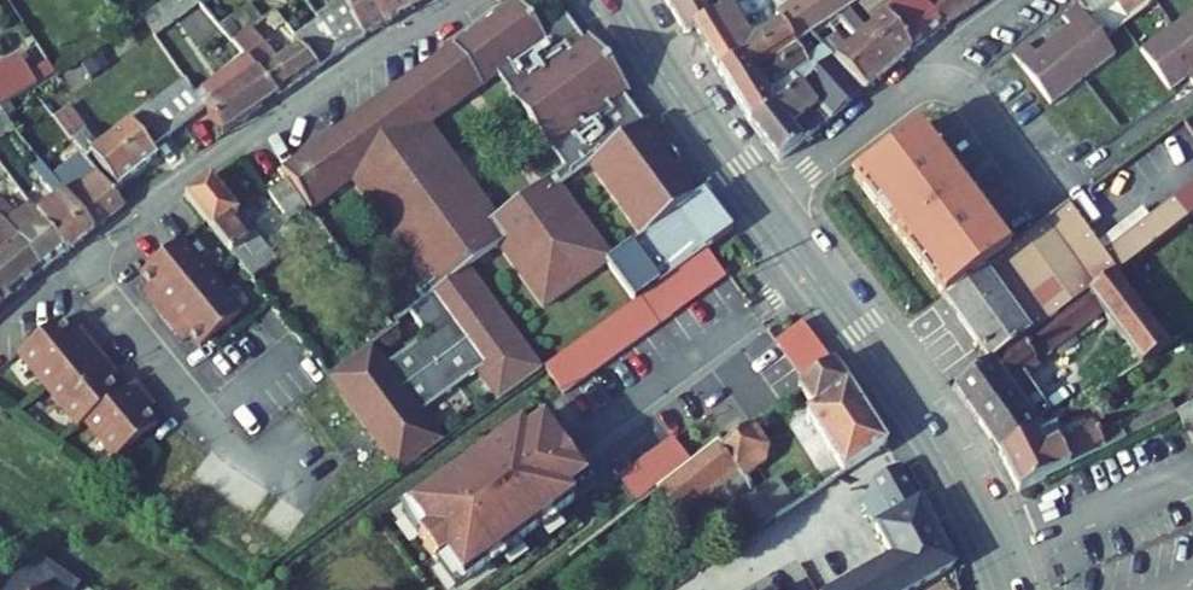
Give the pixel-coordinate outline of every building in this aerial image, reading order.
[(155,37),(202,3),(199,0),(172,0),(155,12),(143,20),(155,37)] [(155,12),(172,0),(151,0),(148,2),(155,12)] [(342,0),(317,16),(320,20),(343,54),(365,38),(352,17),(342,0)] [(365,38),(385,25),(370,0),(342,0),(353,16),(352,17),(365,38)] [(385,25),(405,12),(397,0),(370,0),(385,25)] [(405,12),(424,0),(397,0),(405,12)] [(686,34),(693,30),(693,29),(718,14),(710,0),(666,0),(686,34)] [(777,15),(772,5),(743,22),(732,6),(718,14),(693,29),(693,30),(720,72),(740,60),(749,74),(778,55),(836,18),(849,10),(858,4),(864,0),(800,0),(777,15)] [(886,16),(874,0),(864,0),(858,4),(876,25),(867,32),(895,66),(912,51),(886,16)] [(942,29),(921,0),(874,0),(886,16),(912,51),(942,29)] [(942,29),(983,0),(921,0),(942,29)] [(1105,40),(1160,0),(1077,0),(1105,40)] [(452,48),(455,52),(407,87),(403,81),(281,170),(312,211),(352,182),(428,284),(417,291),(424,301),(409,311),(427,337),(388,366),(373,345),(371,346),(329,377),(400,475),(424,458),(444,443),(423,414),(477,374),(498,403),(542,372),(469,270),(499,248),(544,310),(613,260),(561,188),(591,167),(643,239),(704,195),(650,120),(645,123),(624,95),(629,92),(590,38),(585,41),(561,9),(536,26),(517,1),(452,48)] [(1053,41),(1083,81),(1116,55),(1079,6),(1063,18),(1071,28),(1053,41)] [(852,13),(849,10),(836,18),(840,22),(852,13)] [(867,32),(852,13),(840,22),(856,42),(850,48),(879,80),(895,66),(867,32)] [(1175,28),(1192,52),(1192,14),(1175,28)] [(303,50),(320,69),(343,54),(320,20),(294,38),(300,46),(303,50)] [(1175,28),(1141,52),(1170,92),(1190,78),(1192,83),(1192,52),(1175,28)] [(247,57),(279,96),(320,69),(303,50),(276,66),(248,32),(235,42),(247,57)] [(838,36),(824,47),(835,61),(866,91),(879,80),(850,48),(838,36)] [(1083,81),(1053,41),(1036,55),(1029,45),(1014,57),(1051,105),(1083,81)] [(823,47),(807,61),(796,44),(778,55),(792,77),(794,75),(802,86),(831,121),(866,91),(835,61),(823,47)] [(57,75),(38,46),(20,56),(38,87),(57,75)] [(452,48),(451,46),(403,81),(407,87),(455,52),(452,48)] [(91,79),(109,68),(101,55),(83,66),(91,79)] [(749,74),(740,60),(720,72),(751,123),(775,107),(802,86),(794,75),(792,77),(778,55),(749,74)] [(38,87),(20,56),(0,68),(0,109),(38,87)] [(206,110),(224,133),(279,96),(247,57),(197,97),(206,110)] [(186,81),(173,91),(195,119),(206,110),(197,97),(186,81)] [(780,162),(831,121),(802,86),(775,107),(751,123),(780,162)] [(161,99),(183,127),(195,119),(173,91),(161,99)] [(150,108),(172,136),(183,127),(161,99),(150,108)] [(172,136),(150,108),(135,120),(98,148),(69,107),(54,118),(83,155),(88,160),(93,157),(118,189),(152,162),(148,156),(154,151),(172,136)] [(17,132),(5,113),(0,116),(0,141),(17,132)] [(1012,251),(921,128),(855,178),(946,300),(1012,251)] [(64,191),(95,230),(125,207),(88,160),(83,155),(53,178),(64,191)] [(37,214),(64,191),(53,178),(40,162),(32,169),(49,191),(31,206),(37,214)] [(232,256),(252,281),(277,261),(256,234),(248,241),(231,219),(239,214),(212,180),(186,197),(233,255),(232,256)] [(269,195),(289,222),(306,209),(286,182),(269,195)] [(37,214),(67,253),(95,230),(64,191),(37,214)] [(631,247),(659,287),(680,271),(683,269),(717,245),(734,233),(705,195),(704,195),(643,239),(631,247)] [(19,238),(44,272),(67,253),(37,214),(31,206),(18,216),(1,200),(0,201),(0,218),(19,238)] [(1012,251),(946,300),(992,363),(993,364),(1033,335),(1115,275),(1132,263),(1190,221),(1175,201),(1151,220),(1104,256),(1099,248),(1069,207),(1012,251)] [(1144,212),(1099,248),(1104,256),(1151,220),(1144,212)] [(0,307),(44,272),(19,238),(0,218),(0,307)] [(163,319),(213,279),(183,242),(141,275),(151,289),(159,298),(151,304),(163,319)] [(730,277),(710,250),(683,269),(681,271),(659,286),(640,300),(660,328),(730,277)] [(992,363),(955,390),(1001,456),(1040,432),(1007,386),(1104,313),(1143,365),(1169,348),(1157,333),(1115,275),(1033,335),(993,364),(992,363)] [(191,337),(201,349),(243,315),(213,279),(163,319),(175,334),(183,328),(191,337)] [(159,298),(151,289),(143,295),(151,304),(159,298)] [(660,328),(640,300),(545,370),(565,397),(660,328)] [(371,346),(373,345),(395,329),(384,315),(361,331),(371,346)] [(1186,337),(1174,320),(1157,333),(1169,348),(1186,337)] [(18,356),(48,393),(98,352),(86,337),(78,344),(70,334),(60,322),(18,356)] [(834,364),(802,322),(776,342),(807,383),(834,364)] [(86,337),(79,328),(70,334),(78,344),(86,337)] [(175,334),(183,343),(191,337),(183,328),(175,334)] [(48,393),(78,430),(85,424),(120,395),(110,382),(102,373),(110,367),(98,352),(48,393)] [(814,410),(807,414),(845,475),(887,446),(834,364),(799,388),(814,410)] [(110,367),(102,373),(110,382),(118,376),(110,367)] [(120,395),(85,424),(115,461),(157,427),(147,414),(140,405),(148,398),(135,383),(120,395)] [(147,414),(155,408),(148,398),(140,405),(147,414)] [(1099,436),(1094,427),(1066,441),(1056,422),(1040,432),(1001,456),(1019,493),(1177,416),(1171,403),(1099,436)] [(1179,416),(1192,440),(1192,408),(1179,416)] [(526,437),(521,430),(410,510),(427,534),(419,540),(437,565),(445,559),(462,583),(573,503),(568,496),(586,483),(544,424),(526,437)] [(716,445),(658,491),(713,564),(797,507),(778,479),(756,495),(746,481),(768,465),(762,456),(766,452),(748,427),(721,447),(718,444),(716,445)] [(692,464),(672,438),(618,480),(638,506),(658,491),(692,464)] [(922,507),(900,467),(875,484),(864,507),(877,531),(898,519),(922,507)] [(922,507),(898,519),(877,531),(893,560),(841,589),(917,589),(956,567),(922,507)] [(7,589),(41,589),(42,589),(57,579),(45,562),(7,589)]
